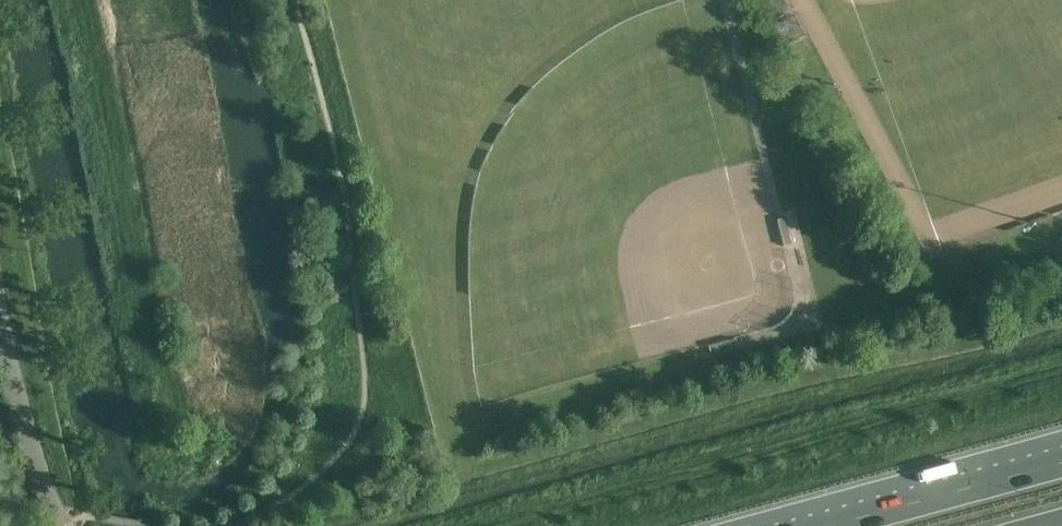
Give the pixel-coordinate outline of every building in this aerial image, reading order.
[(783,217),(777,219),(783,245),(790,243),(783,217)] [(709,345),(708,345),(709,349),(710,352),(736,345),(734,338),(709,345)]
